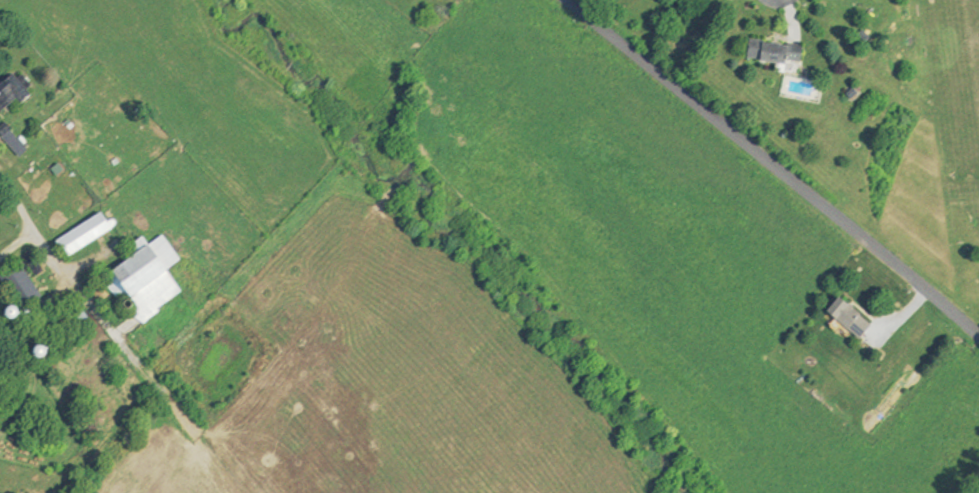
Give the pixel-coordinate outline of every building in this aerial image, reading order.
[(793,67),(796,45),(739,39),(737,59),(769,62),(768,65),(793,67)] [(15,89),(0,75),(0,105),(15,89)] [(99,226),(87,212),(49,245),(60,259),(99,226)] [(94,273),(112,300),(115,298),(131,323),(173,294),(157,269),(171,260),(153,234),(94,273)] [(12,309),(33,295),(10,260),(0,267),(0,290),(12,309)] [(864,325),(832,294),(818,309),(849,340),(864,325)]
